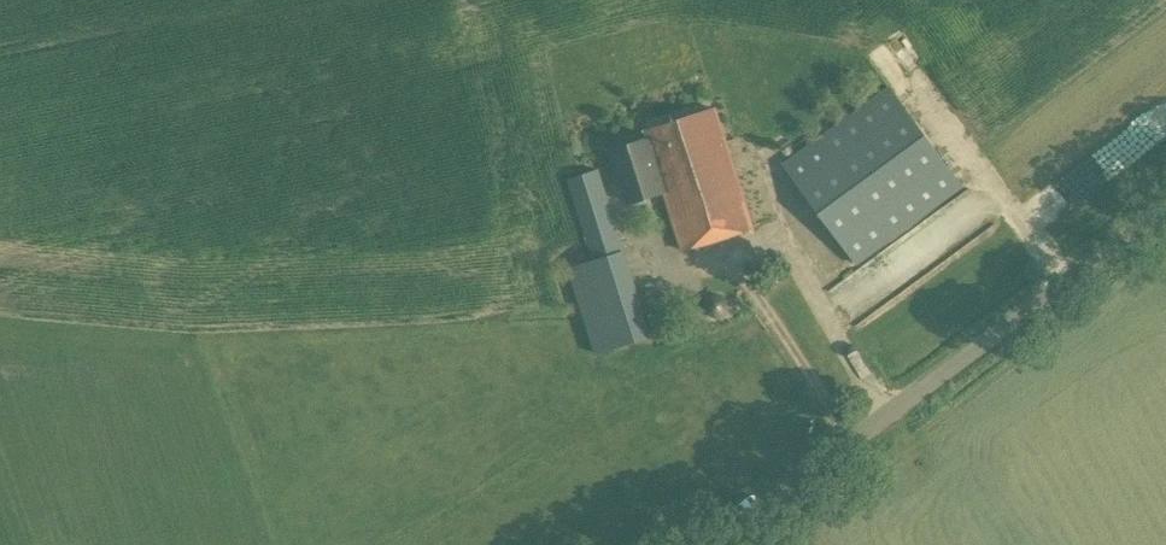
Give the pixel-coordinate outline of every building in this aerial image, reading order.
[(857,263),(963,187),(889,86),(784,164),(857,263)] [(1165,141),(1165,98),(1130,124),(1150,152),(1165,141)] [(643,130),(646,139),(610,151),(618,177),(620,177),(628,202),(662,192),(681,251),(778,220),(752,137),(728,145),(715,107),(643,130)] [(652,336),(625,250),(599,168),(567,179),(592,260),(568,268),(595,354),(652,336)]
